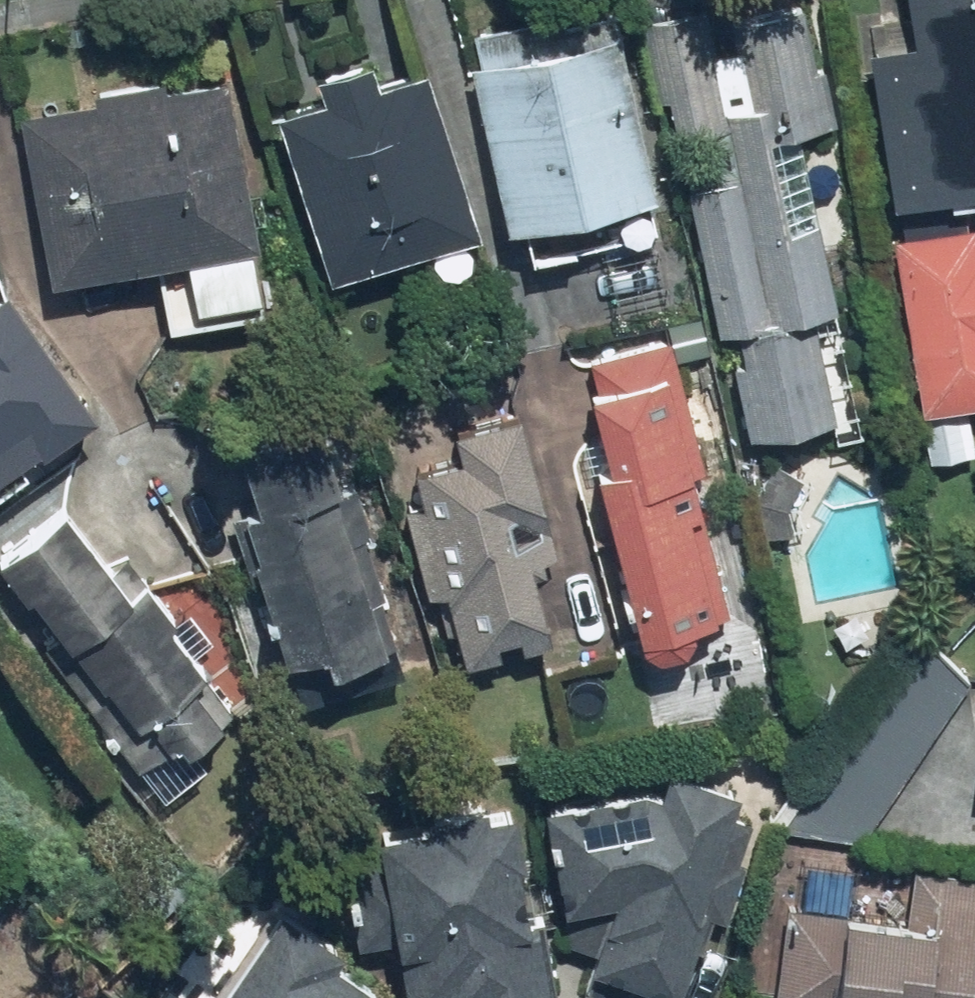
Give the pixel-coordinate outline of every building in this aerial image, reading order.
[(819,159),(811,123),(847,115),(821,0),(791,0),(739,12),(766,132),(744,137),(750,163),(698,175),(755,425),(847,404),(851,422),(871,418),(842,288),(848,287),(827,193),(829,194),(831,194),(834,194),(836,194),(839,193),(841,192),(843,191),(845,190),(847,188),(848,186),(850,184),(851,182),(852,180),(852,178),(853,175),(853,173),(853,170),(852,168),(851,166),(850,164),(849,162),(847,160),(845,158),(843,157),(841,156),(839,155),(837,154),(835,154),(832,153),(830,154),(827,154),(825,155),(823,156),(821,157),(819,159)] [(927,29),(881,36),(903,184),(974,173),(974,0),(923,0),(927,29)] [(662,173),(676,170),(641,13),(483,48),(518,209),(530,206),(537,239),(670,210),(662,173)] [(389,44),(333,62),(340,84),(291,100),(344,261),(501,209),(447,48),(396,65),(389,44)] [(36,94),(65,260),(161,243),(173,311),(285,292),(244,58),(36,94)] [(903,235),(937,394),(928,396),(939,452),(974,445),(974,220),(903,235)] [(0,288),(0,479),(113,384),(19,272),(0,288)] [(624,454),(612,457),(647,619),(738,599),(681,337),(602,354),(624,454)] [(481,441),(435,453),(476,641),(577,620),(562,554),(586,549),(551,388),(473,405),(481,441)] [(345,391),(237,427),(311,652),(419,616),(345,391)] [(160,702),(191,737),(244,690),(213,655),(221,647),(79,488),(5,555),(147,714),(160,702)] [(817,814),(882,815),(974,687),(974,664),(943,641),(817,814)] [(716,895),(742,903),(770,809),(743,802),(753,766),(684,746),(677,771),(559,785),(571,883),(640,875),(616,956),(691,978),(716,895)] [(534,783),(403,808),(416,879),(401,882),(421,990),(453,984),(456,997),(466,997),(487,994),(488,997),(560,997),(574,995),(534,783)] [(797,897),(791,997),(911,997),(912,986),(945,988),(944,997),(974,997),(974,865),(954,864),(952,906),(797,897)] [(332,938),(344,921),(294,885),(230,974),(263,997),(416,997),(332,938)]
